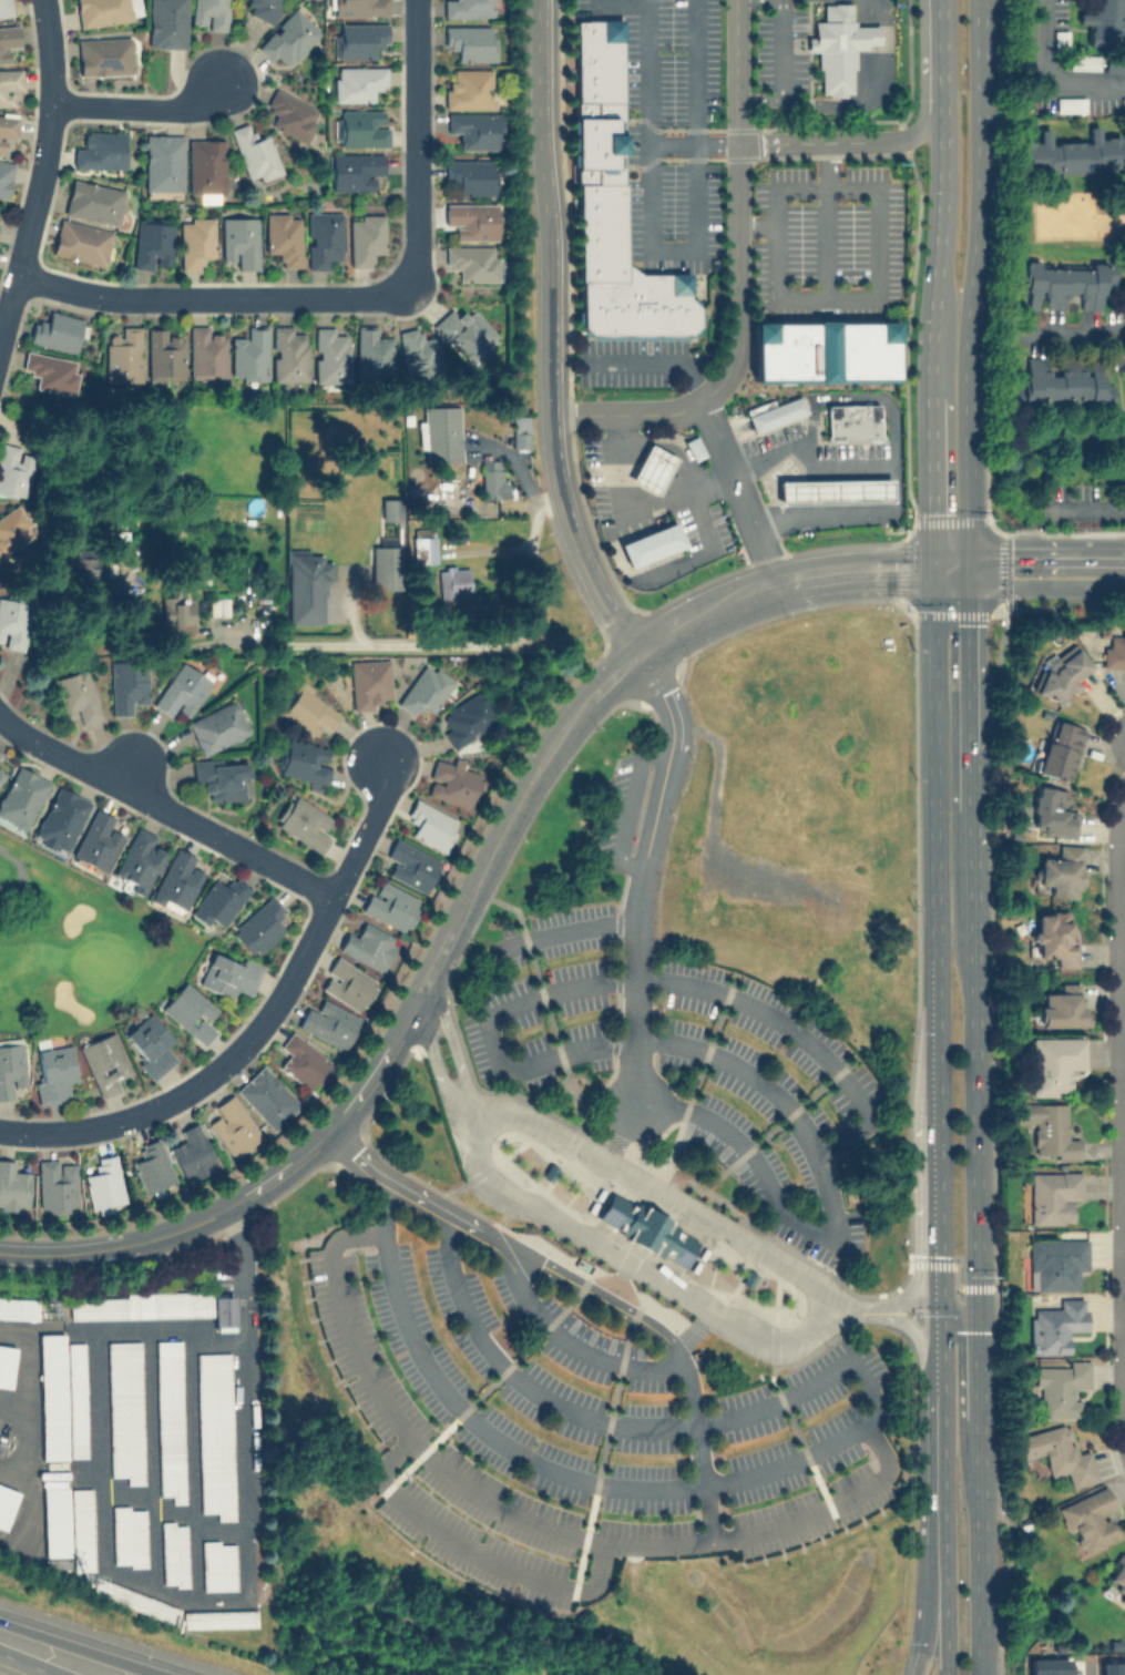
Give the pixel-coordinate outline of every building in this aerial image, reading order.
[(13,16),(11,0),(0,0),(0,17),(13,16)] [(78,27),(139,19),(136,0),(75,0),(78,27)] [(186,48),(187,0),(149,0),(147,47),(186,48)] [(226,30),(229,0),(193,0),(191,27),(226,30)] [(243,10),(270,22),(280,0),(247,0),(243,10)] [(330,14),(387,14),(387,0),(330,0),(330,14)] [(443,17),(493,17),(493,0),(443,0),(443,17)] [(1124,44),(1124,3),(1124,0),(1092,0),(1092,12),(1077,11),(1077,23),(1088,23),(1087,43),(1124,44)] [(824,3),(833,3),(833,2),(850,2),(850,20),(855,20),(855,24),(878,24),(878,43),(866,43),(866,49),(855,49),(855,68),(851,68),(851,92),(845,92),(845,95),(828,95),(828,92),(820,93),(820,68),(817,69),(817,51),(805,51),(805,43),(814,43),(814,20),(824,20),(824,3)] [(278,55),(288,65),(321,31),(295,7),(256,47),(272,62),(278,55)] [(575,20),(585,20),(585,19),(600,19),(622,19),(622,40),(622,101),(622,133),(622,152),(622,181),(624,181),(625,264),(640,273),(667,273),(688,272),(688,294),(688,297),(698,307),(698,325),(687,335),(589,335),(579,325),(580,280),(577,280),(577,183),(574,183),(574,167),(574,116),(574,101),(575,101),(575,20)] [(386,22),(335,22),(335,57),(374,57),(374,44),(386,44),(386,22)] [(8,49),(19,48),(18,24),(0,26),(0,63),(9,62),(8,49)] [(444,25),(444,49),(457,49),(457,61),(494,61),(494,25),(444,25)] [(78,74),(132,73),(131,37),(76,37),(78,74)] [(1097,68),(1097,55),(1074,55),(1074,68),(1097,68)] [(374,101),(374,89),(386,89),(386,67),(334,67),(334,101),(374,101)] [(492,68),(454,68),(454,80),(443,80),(443,108),(492,108),(492,68)] [(268,125),(305,142),(320,110),(274,88),(264,108),(275,112),(268,125)] [(1047,112),(1084,112),(1084,96),(1047,96),(1047,112)] [(387,109),(338,109),(338,144),(387,144),(387,109)] [(501,112),(446,112),(446,135),(459,135),(459,149),(501,149),(501,112)] [(0,114),(0,150),(3,151),(4,140),(16,141),(17,115),(0,114)] [(229,127),(247,183),(280,172),(268,133),(256,136),(250,121),(229,127)] [(1121,135),(1097,136),(1097,125),(1087,125),(1087,140),(1050,142),(1049,127),(1039,129),(1039,140),(1020,141),(1021,174),(1122,171),(1121,135)] [(73,167),(125,167),(125,131),(85,131),(84,143),(73,143),(73,167)] [(182,133),(144,133),(144,191),(182,191),(182,133)] [(225,193),(225,137),(187,137),(187,193),(225,193)] [(382,152),(330,152),(330,188),(372,188),(372,175),(382,175),(382,152)] [(0,159),(0,196),(7,197),(13,161),(0,159)] [(457,194),(497,194),(497,160),(444,160),(444,183),(457,183),(457,194)] [(124,188),(71,177),(63,214),(116,225),(124,188)] [(495,239),(495,202),(444,202),(444,226),(456,226),(456,239),(495,239)] [(342,211),(307,212),(307,268),(329,268),(329,257),(342,257),(342,211)] [(265,213),(265,252),(277,252),(277,266),(300,266),(299,213),(265,213)] [(383,254),(383,214),(348,214),(348,267),(371,267),(371,254),(383,254)] [(112,229),(59,217),(50,254),(104,266),(112,229)] [(221,217),(221,258),(235,258),(235,268),(258,268),(258,217),(221,217)] [(180,218),(180,268),(202,268),(202,256),(214,256),(214,218),(180,218)] [(133,267),(170,269),(172,222),(135,219),(133,267)] [(493,256),(493,245),(444,245),(444,268),(458,268),(458,280),(499,280),(499,256),(493,256)] [(1115,262),(1090,259),(1090,264),(1016,259),(1015,282),(1026,283),(1025,306),(1102,310),(1104,277),(1115,277),(1115,262)] [(466,317),(453,304),(433,323),(469,358),(493,334),(471,311),(466,317)] [(33,318),(28,341),(74,351),(82,317),(49,310),(47,321),(33,318)] [(753,321),(815,321),(815,319),(835,319),(835,321),(897,321),(897,379),(835,379),(835,381),(815,381),(815,379),(753,379),(753,321)] [(272,380),(308,380),(308,335),(296,335),(296,325),(272,325),(272,380)] [(104,381),(141,381),(141,326),(120,326),(120,335),(104,335),(104,381)] [(188,326),(188,376),(225,376),(225,333),(211,333),(211,326),(188,326)] [(266,379),(266,326),(244,326),(244,337),(231,337),(231,379),(266,379)] [(336,326),(315,326),(315,381),(350,381),(350,336),(336,336),(336,326)] [(378,336),(377,326),(357,327),(358,376),(395,376),(393,336),(378,336)] [(408,376),(442,370),(436,335),(422,337),(420,326),(399,330),(408,376)] [(146,378),(183,378),(183,336),(168,336),(168,327),(146,327),(146,378)] [(32,387),(72,395),(79,360),(24,349),(20,371),(34,375),(32,387)] [(1113,404),(1113,381),(1101,381),(1101,356),(1061,356),(1061,368),(1047,368),(1047,356),(1024,356),(1024,381),(1012,381),(1011,404),(1113,404)] [(744,409),(771,399),(775,405),(800,396),(806,412),(753,431),(744,409)] [(826,405),(879,404),(880,436),(827,437),(826,405)] [(460,461),(460,405),(418,406),(418,450),(427,450),(427,462),(460,461)] [(512,448),(528,448),(528,415),(512,415),(512,448)] [(695,435),(706,455),(694,460),(683,441),(695,435)] [(648,442),(675,457),(655,493),(628,480),(648,442)] [(33,449),(0,444),(0,494),(25,498),(33,449)] [(481,497),(504,497),(504,458),(481,458),(481,497)] [(777,480),(891,478),(891,502),(778,504),(777,480)] [(381,519),(400,519),(400,498),(381,498),(381,519)] [(19,504),(0,514),(0,554),(35,535),(19,504)] [(616,543),(674,521),(684,544),(626,566),(616,543)] [(411,561),(436,561),(436,528),(411,528),(411,561)] [(126,552),(126,532),(114,532),(114,552),(126,552)] [(399,588),(399,544),(370,544),(370,588),(399,588)] [(287,623),(326,623),(325,561),(320,561),(320,548),(286,549),(287,623)] [(469,564),(438,566),(440,601),(471,600),(469,564)] [(86,566),(86,588),(99,588),(99,566),(86,566)] [(162,630),(192,630),(192,596),(162,596),(162,630)] [(0,597),(0,645),(23,648),(31,603),(0,597)] [(1105,632),(1102,666),(1124,668),(1124,633),(1105,632)] [(1035,692),(1064,706),(1088,657),(1060,642),(1035,692)] [(390,697),(390,658),(350,660),(352,709),(379,708),(379,697),(390,697)] [(171,716),(176,708),(188,716),(212,680),(181,660),(152,704),(171,716)] [(454,680),(427,660),(397,702),(415,715),(422,706),(431,713),(454,680)] [(111,714),(132,714),(132,701),(146,701),(146,664),(111,664),(111,714)] [(52,677),(62,718),(75,715),(78,724),(100,718),(86,668),(52,677)] [(323,743),(341,711),(298,683),(278,715),(323,743)] [(449,727),(442,732),(451,748),(499,722),(481,690),(440,713),(449,727)] [(250,734),(236,699),(186,719),(200,755),(250,734)] [(1036,772),(1070,780),(1084,726),(1051,717),(1036,772)] [(330,764),(324,763),(327,747),(285,737),(276,774),(326,785),(330,764)] [(434,756),(425,794),(471,807),(482,769),(434,756)] [(193,760),(194,788),(207,788),(208,800),(247,798),(245,757),(193,760)] [(16,764),(0,797),(0,817),(2,818),(0,821),(23,833),(49,780),(16,764)] [(89,799),(55,785),(31,839),(65,854),(89,799)] [(1074,835),(1076,811),(1066,810),(1068,788),(1034,786),(1030,830),(1074,835)] [(336,817),(290,793),(273,826),(317,850),(336,817)] [(444,851),(459,818),(413,798),(406,818),(416,823),(410,836),(444,851)] [(120,833),(110,829),(115,817),(92,807),(71,858),(103,872),(120,833)] [(144,892),(163,851),(152,846),(156,835),(135,826),(112,877),(144,892)] [(441,859),(395,836),(385,858),(393,862),(388,875),(425,892),(441,859)] [(1083,846),(1058,844),(1057,857),(1040,856),(1039,884),(1047,884),(1047,895),(1080,897),(1083,846)] [(191,866),(195,856),(174,846),(150,899),(183,915),(203,871),(191,866)] [(214,877),(188,913),(206,926),(211,918),(223,926),(249,888),(232,875),(225,885),(214,877)] [(422,897),(374,878),(360,913),(409,931),(422,897)] [(255,957),(284,928),(275,919),(284,910),(268,893),(231,932),(255,957)] [(1054,954),(1054,966),(1073,966),(1073,910),(1033,910),(1033,954),(1054,954)] [(337,949),(383,971),(399,938),(362,921),(357,934),(346,930),(337,949)] [(197,983),(232,999),(236,989),(249,995),(263,966),(244,957),(241,964),(212,951),(197,983)] [(378,980),(335,956),(317,988),(360,1012),(378,980)] [(207,1023),(218,1010),(185,980),(161,1008),(202,1045),(215,1030),(207,1023)] [(1084,1025),(1083,981),(1058,982),(1060,992),(1037,993),(1039,1027),(1084,1025)] [(296,1028),(345,1050),(359,1015),(321,999),(317,1011),(306,1005),(296,1028)] [(153,1076),(175,1060),(165,1048),(174,1041),(151,1011),(121,1035),(153,1076)] [(79,1043),(99,1097),(120,1090),(114,1077),(130,1071),(114,1030),(79,1043)] [(287,1054),(278,1068),(313,1091),(333,1061),(290,1031),(278,1049),(287,1054)] [(1030,1036),(1030,1094),(1072,1094),(1072,1068),(1085,1068),(1085,1036),(1030,1036)] [(0,1039),(0,1098),(13,1097),(13,1085),(25,1084),(22,1038),(0,1039)] [(40,1104),(69,1101),(67,1082),(76,1081),(71,1043),(32,1048),(40,1104)] [(235,1090),(275,1131),(301,1104),(262,1063),(235,1090)] [(233,1092),(213,1106),(218,1115),(207,1123),(229,1157),(262,1136),(233,1092)] [(1078,1137),(1066,1137),(1067,1102),(1014,1102),(1014,1124),(1032,1124),(1032,1157),(1078,1158),(1078,1137)] [(184,1182),(218,1167),(198,1121),(178,1128),(184,1141),(170,1146),(184,1182)] [(142,1158),(133,1162),(144,1194),(176,1182),(161,1137),(137,1145),(142,1158)] [(93,1157),(95,1170),(84,1171),(91,1213),(125,1207),(116,1154),(93,1157)] [(14,1171),(14,1158),(0,1158),(0,1209),(28,1209),(29,1172),(14,1171)] [(76,1211),(75,1158),(38,1158),(39,1212),(76,1211)] [(1081,1171),(1029,1171),(1029,1224),(1070,1224),(1070,1199),(1081,1199),(1081,1171)] [(596,1217),(611,1191),(640,1207),(642,1205),(671,1220),(668,1225),(697,1240),(683,1267),(653,1250),(651,1254),(624,1238),(626,1234),(596,1217)] [(1029,1289),(1075,1289),(1075,1271),(1086,1271),(1086,1237),(1029,1237),(1029,1289)] [(213,1296),(213,1317),(70,1318),(70,1297),(126,1297),(126,1291),(213,1290),(213,1296)] [(213,1325),(213,1317),(213,1296),(234,1296),(234,1325),(213,1325)] [(1,1317),(0,1317),(0,1297),(3,1297),(38,1298),(37,1318),(1,1317)] [(1086,1297),(1060,1297),(1060,1308),(1029,1308),(1029,1352),(1067,1352),(1067,1330),(1087,1330),(1086,1297)] [(63,1332),(64,1459),(42,1459),(40,1332),(63,1332)] [(156,1340),(182,1340),(184,1503),(172,1503),(172,1495),(157,1495),(156,1340)] [(70,1457),(69,1341),(83,1341),(85,1457),(70,1457)] [(144,1482),(126,1483),(126,1475),(109,1477),(108,1341),(142,1341),(144,1482)] [(9,1387),(0,1386),(0,1345),(14,1347),(9,1387)] [(235,1520),(217,1520),(217,1512),(197,1512),(196,1352),(233,1352),(235,1520)] [(1090,1359),(1067,1359),(1067,1365),(1037,1365),(1037,1418),(1077,1417),(1077,1389),(1090,1389),(1090,1359)] [(1016,1434),(1022,1459),(1044,1453),(1050,1477),(1065,1473),(1068,1487),(1096,1480),(1090,1449),(1075,1451),(1070,1423),(1016,1434)] [(3,1529),(0,1527),(0,1485),(18,1492),(3,1529)] [(1121,1538),(1109,1511),(1115,1509),(1105,1485),(1058,1505),(1080,1555),(1121,1538)] [(43,1555),(42,1488),(68,1487),(69,1555),(43,1555)] [(94,1570),(72,1570),(71,1488),(93,1488),(94,1570)] [(111,1505),(127,1504),(127,1509),(146,1509),(146,1566),(130,1566),(130,1562),(111,1562),(111,1505)] [(160,1521),(172,1521),(172,1524),(187,1523),(187,1586),(174,1586),(174,1583),(161,1583),(160,1521)] [(201,1540),(218,1540),(218,1543),(235,1543),(236,1589),(201,1589),(201,1540)] [(1116,1584),(1109,1595),(1124,1605),(1124,1551),(1122,1549),(1105,1577),(1116,1584)] [(44,1557),(44,1567),(68,1567),(68,1557),(44,1557)] [(96,1574),(180,1607),(173,1624),(90,1591),(96,1574)] [(182,1610),(256,1610),(256,1626),(182,1627),(182,1610)] [(1068,1663),(1068,1674),(1066,1674),(1027,1674),(1026,1674),(1026,1658),(1066,1658),(1066,1663),(1068,1663)] [(1100,1662),(1100,1674),(1124,1674),(1124,1661),(1100,1662)]
